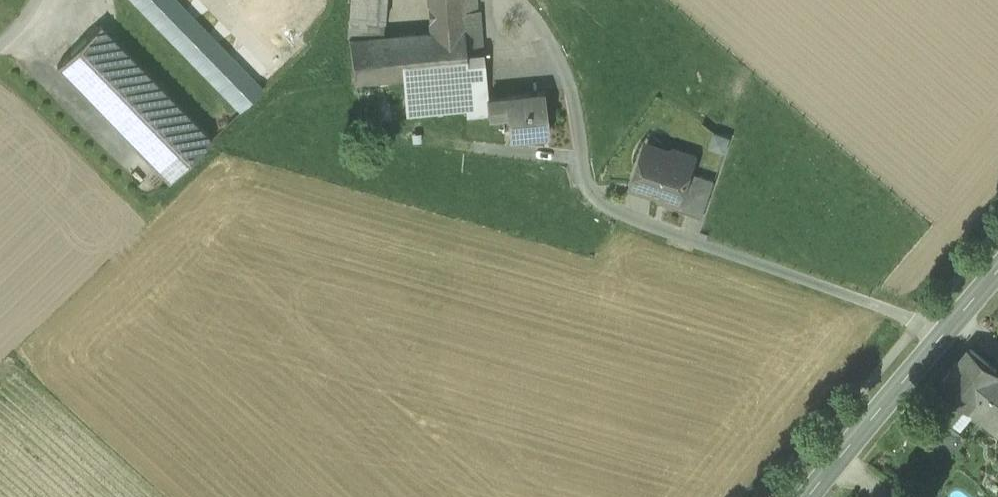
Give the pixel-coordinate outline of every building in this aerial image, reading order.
[(176,0),(131,0),(241,112),(264,90),(244,70),(176,0)] [(349,20),(385,22),(386,0),(350,0),(349,20)] [(464,29),(462,11),(462,0),(427,0),(430,33),(464,30),(464,29)] [(462,11),(476,10),(475,0),(462,0),(462,11)] [(476,10),(462,11),(464,29),(477,28),(476,10)] [(384,37),(385,22),(349,20),(349,39),(384,37)] [(57,68),(169,182),(212,140),(100,26),(57,68)] [(479,52),(477,28),(464,29),(464,30),(466,54),(479,52)] [(466,54),(464,30),(430,33),(384,37),(349,39),(354,84),(403,79),(407,116),(466,110),(467,117),(488,115),(487,99),(488,99),(483,52),(479,52),(466,54)] [(507,113),(510,137),(547,134),(543,92),(505,96),(506,97),(488,99),(487,99),(488,115),(507,113)] [(710,146),(726,149),(729,134),(713,131),(710,146)] [(678,202),(679,202),(690,171),(693,163),(690,156),(678,152),(671,155),(671,157),(652,150),(646,167),(639,165),(632,185),(671,198),(671,199),(678,202)] [(676,208),(702,217),(715,180),(690,171),(679,202),(678,202),(676,208)] [(952,394),(967,406),(969,408),(997,372),(997,370),(970,348),(940,384),(952,394)] [(969,408),(967,406),(967,407),(997,432),(997,372),(969,408)] [(967,407),(967,406),(952,394),(937,413),(952,425),(967,407)]
